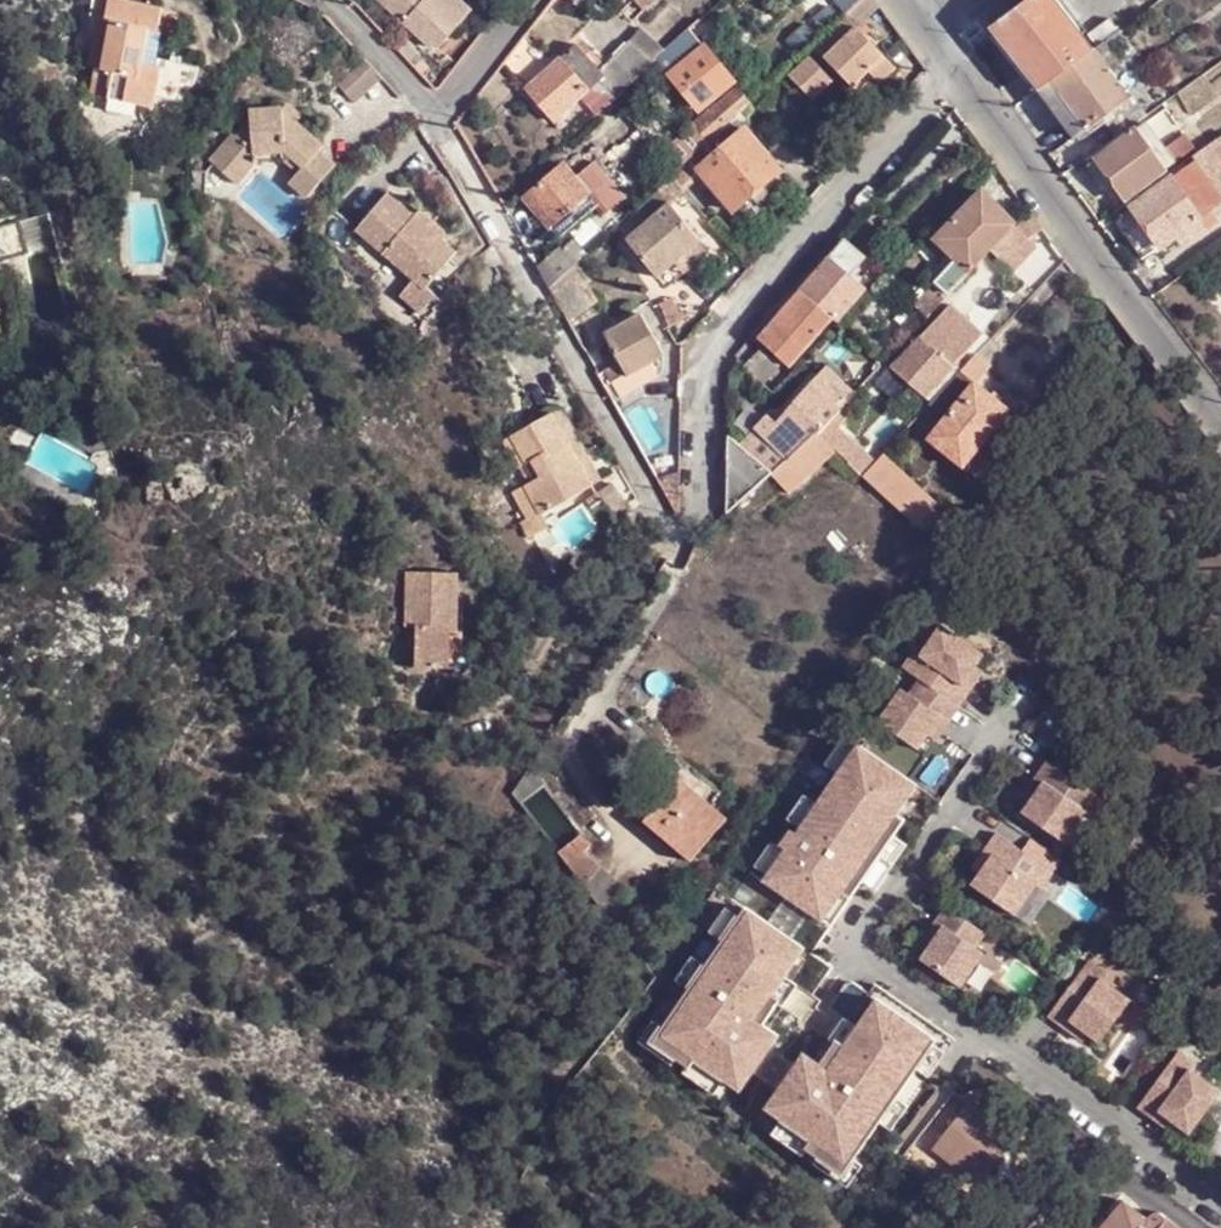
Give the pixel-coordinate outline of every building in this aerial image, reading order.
[(86,37),(92,40),(105,42),(101,67),(94,65),(90,92),(153,106),(161,65),(156,64),(161,30),(157,30),(161,7),(132,0),(93,0),(86,37)] [(459,0),(380,0),(405,24),(426,44),(432,39),(442,49),(461,27),(474,13),(464,4),(459,0)] [(620,12),(631,24),(656,0),(633,0),(620,12)] [(836,3),(846,16),(854,9),(864,0),(839,0),(836,3)] [(995,29),(1039,90),(1091,51),(1094,50),(1055,0),(1034,0),(995,29)] [(864,18),(854,9),(846,16),(823,38),(834,48),(864,18)] [(906,61),(864,18),(834,48),(865,81),(880,65),(890,76),(906,61)] [(658,63),(661,60),(676,46),(657,25),(634,46),(653,68),(658,63)] [(161,30),(156,64),(161,65),(166,65),(172,31),(161,30)] [(661,60),(699,111),(731,85),(691,33),(676,46),(661,60)] [(92,40),(87,64),(94,65),(101,67),(105,42),(92,40)] [(554,124),(580,99),(596,118),(653,68),(634,46),(601,74),(578,46),(526,92),(554,124)] [(1039,90),(1075,139),(1103,119),(1117,138),(1142,121),(1126,98),(1142,86),(1131,70),(1115,82),(1091,51),(1039,90)] [(383,80),(366,61),(339,84),(355,103),(383,80)] [(737,93),(695,129),(705,146),(749,107),(737,93)] [(290,126),(293,121),(297,124),(303,117),(290,105),(284,112),(285,121),(290,126)] [(233,131),(211,159),(235,181),(253,158),(252,150),(285,148),(300,165),(293,173),(310,190),(333,163),(316,148),(320,144),(297,124),(293,121),(290,126),(285,121),(284,112),(278,107),(254,108),(248,115),(250,119),(238,136),(233,131)] [(485,110),(473,117),(482,133),(495,123),(485,110)] [(1126,199),(1193,150),(1182,136),(1165,148),(1148,124),(1099,160),(1126,199)] [(778,172),(743,130),(699,169),(690,159),(669,180),(680,191),(698,174),(732,213),(778,172)] [(1114,223),(1143,262),(1199,222),(1204,228),(1214,221),(1209,214),(1220,206),(1220,140),(1195,159),(1197,162),(1114,223)] [(564,165),(525,199),(560,240),(597,209),(605,219),(624,202),(594,164),(576,180),(564,165)] [(654,278),(698,241),(662,193),(658,198),(663,207),(627,240),(654,278)] [(982,194),(938,240),(952,257),(939,271),(943,276),(917,304),(932,317),(996,249),(1006,238),(1016,226),(982,194)] [(389,197),(355,232),(422,294),(454,258),(440,245),(447,239),(420,214),(413,221),(389,197)] [(1016,226),(1033,243),(1043,232),(1029,214),(1016,226)] [(1016,226),(1006,238),(1029,260),(1040,249),(1033,243),(1016,226)] [(1029,260),(1006,238),(996,249),(1019,271),(1029,260)] [(789,297),(754,335),(788,365),(831,318),(835,322),(863,291),(850,279),(866,262),(845,242),(794,301),(789,297)] [(690,314),(682,291),(669,296),(678,318),(690,314)] [(959,298),(893,371),(925,399),(933,406),(973,363),(964,356),(991,326),(959,298)] [(663,359),(639,318),(603,336),(617,363),(625,379),(649,366),(663,359)] [(742,349),(733,359),(744,368),(752,361),(742,349)] [(1015,419),(976,386),(999,361),(986,349),(935,404),(951,417),(930,442),(967,474),(1015,419)] [(625,379),(617,363),(606,369),(623,401),(658,382),(649,366),(625,379)] [(769,422),(741,451),(771,475),(787,461),(817,434),(819,436),(831,425),(845,411),(814,384),(774,425),(769,422)] [(555,408),(580,452),(587,448),(563,404),(555,408)] [(555,408),(511,433),(526,460),(534,455),(542,472),(535,477),(525,482),(542,511),(595,481),(580,452),(555,408)] [(831,425),(819,436),(835,452),(847,441),(831,425)] [(499,440),(514,466),(526,460),(511,433),(499,440)] [(725,515),(771,475),(741,451),(728,440),(725,515)] [(862,453),(850,466),(863,477),(875,466),(862,453)] [(534,455),(526,460),(535,477),(542,472),(534,455)] [(938,505),(885,458),(875,466),(863,477),(918,528),(938,505)] [(542,511),(525,482),(512,489),(532,526),(537,535),(551,525),(542,511)] [(609,484),(582,499),(599,529),(620,506),(609,484)] [(525,530),(530,538),(537,535),(532,526),(525,530)] [(461,567),(409,567),(408,621),(418,621),(419,662),(453,662),(452,627),(461,627),(461,567)] [(915,651),(903,668),(920,680),(952,702),(960,707),(971,690),(964,685),(976,667),(984,655),(941,625),(921,656),(915,651)] [(452,627),(453,662),(465,663),(466,626),(461,627),(452,627)] [(983,672),(976,667),(964,685),(971,690),(983,672)] [(952,702),(920,680),(910,695),(901,689),(879,723),(919,750),(930,735),(952,702)] [(960,707),(952,702),(930,735),(937,740),(960,707)] [(916,786),(857,745),(762,881),(821,922),(842,892),(842,893),(868,856),(875,860),(903,821),(895,816),(916,786)] [(690,859),(726,818),(711,804),(723,791),(677,752),(638,796),(654,810),(644,821),(690,859)] [(1043,753),(1031,769),(1038,774),(1025,793),(1017,805),(1059,834),(1081,805),(1086,809),(1099,793),(1043,753)] [(531,763),(511,794),(519,804),(547,781),(531,763)] [(1038,774),(1031,769),(1018,788),(1025,793),(1038,774)] [(999,830),(988,847),(995,852),(983,871),(974,882),(1017,912),(1038,882),(1044,886),(1056,869),(999,830)] [(581,883),(603,867),(587,847),(594,841),(585,831),(558,853),(581,883)] [(995,852),(988,847),(975,865),(983,871),(995,852)] [(603,867),(581,883),(597,903),(618,887),(603,867)] [(956,909),(948,904),(926,937),(934,942),(956,909)] [(802,949),(743,908),(656,1033),(660,1036),(654,1045),(687,1068),(693,1060),(738,1091),(776,1037),(760,1026),(777,1001),(766,993),(777,977),(780,979),(802,949)] [(988,930),(956,909),(934,942),(923,959),(963,986),(987,951),(978,946),(988,930)] [(1106,975),(1089,962),(1048,1018),(1065,1029),(1070,1022),(1088,1035),(1099,1044),(1131,1002),(1101,980),(1106,975)] [(932,1039),(874,999),(854,1030),(857,1032),(845,1049),(834,1041),(817,1065),(802,1054),(763,1109),(809,1140),(802,1149),(836,1172),(842,1162),(846,1165),(932,1039)] [(1147,1003),(1134,1017),(1155,1036),(1168,1022),(1147,1003)] [(1070,1022),(1065,1029),(1083,1043),(1088,1035),(1070,1022)] [(1193,1064),(1176,1052),(1137,1109),(1154,1120),(1159,1113),(1177,1125),(1189,1134),(1219,1090),(1188,1069),(1193,1064)] [(1020,1129),(975,1092),(936,1139),(981,1176),(1020,1129)] [(1177,1125),(1159,1113),(1154,1120),(1172,1133),(1177,1125)] [(1134,1199),(1109,1227),(1187,1227),(1172,1216),(1171,1216),(1169,1214),(1167,1214),(1166,1214),(1164,1214),(1162,1215),(1161,1215),(1158,1217),(1156,1218),(1134,1199)]
